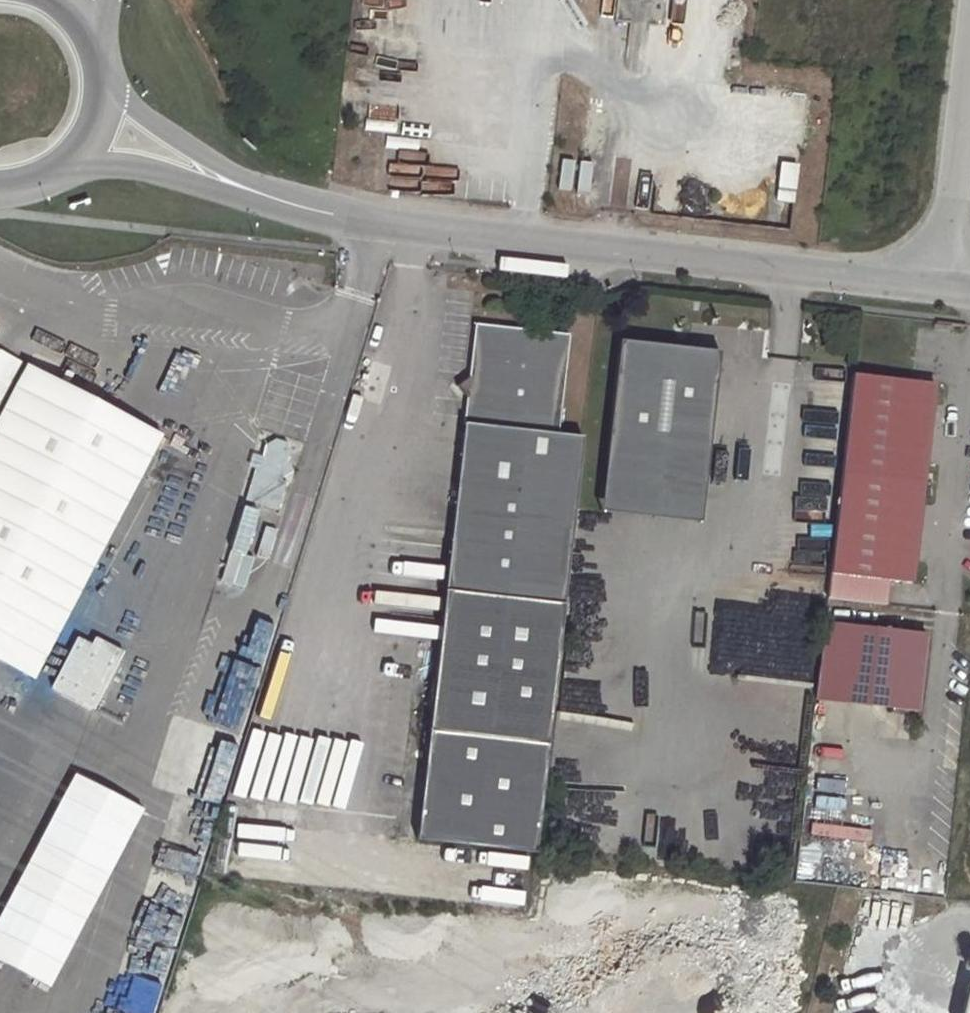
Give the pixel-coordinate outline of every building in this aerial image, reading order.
[(543,847),(584,434),(559,432),(569,335),(474,325),(469,378),(458,387),(467,399),(424,835),(543,847)] [(726,350),(625,340),(613,461),(714,471),(726,350)] [(26,362),(0,349),(0,410),(26,362)] [(29,364),(0,418),(0,610),(54,639),(164,436),(29,364)] [(935,384),(854,375),(833,573),(914,582),(935,384)] [(255,467),(246,499),(278,508),(286,482),(280,480),(281,477),(294,470),(287,458),(290,448),(288,443),(276,439),(265,445),(261,456),(254,454),(251,466),(255,467)] [(714,471),(613,461),(608,510),(709,520),(714,471)] [(260,509),(246,505),(232,549),(246,553),(260,509)] [(278,529),(265,526),(258,556),(270,559),(278,529)] [(246,553),(232,549),(230,551),(221,581),(235,585),(243,555),(246,553)] [(253,558),(243,555),(235,585),(245,588),(253,558)] [(0,610),(0,667),(30,683),(54,639),(0,610)] [(928,635),(827,625),(819,701),(920,711),(928,635)] [(93,643),(78,635),(50,689),(94,712),(126,650),(97,635),(93,643)] [(77,776),(0,921),(0,960),(51,987),(145,811),(77,776)] [(155,863),(203,877),(213,843),(165,830),(155,863)] [(962,984),(956,1012),(969,1012),(969,986),(962,984)]
